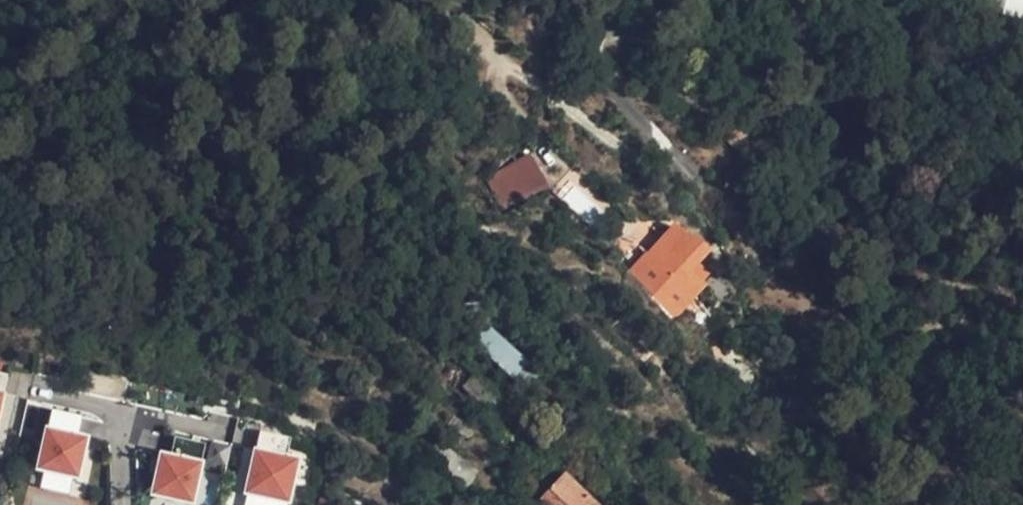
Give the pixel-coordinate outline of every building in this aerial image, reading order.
[(544,135),(537,125),(523,136),(531,145),(544,135)] [(553,190),(583,169),(571,154),(542,174),(553,190)] [(669,235),(675,228),(671,224),(665,231),(669,235)] [(688,241),(675,228),(669,235),(649,255),(676,281),(693,296),(702,286),(686,271),(706,250),(692,236),(688,241)] [(676,281),(649,255),(640,266),(667,291),(676,281)] [(547,384),(491,339),(476,358),(532,403),(547,384)] [(12,374),(0,371),(0,419),(12,374)] [(37,486),(81,494),(91,434),(82,432),(85,414),(50,408),(37,486)] [(259,445),(288,452),(291,440),(262,433),(259,445)] [(238,439),(237,448),(236,460),(228,459),(226,474),(210,472),(207,499),(247,504),(256,441),(238,439)] [(476,474),(440,443),(425,462),(462,492),(476,474)] [(236,460),(237,448),(227,447),(225,459),(228,459),(236,460)] [(539,504),(602,504),(600,502),(564,471),(536,502),(539,504)]
